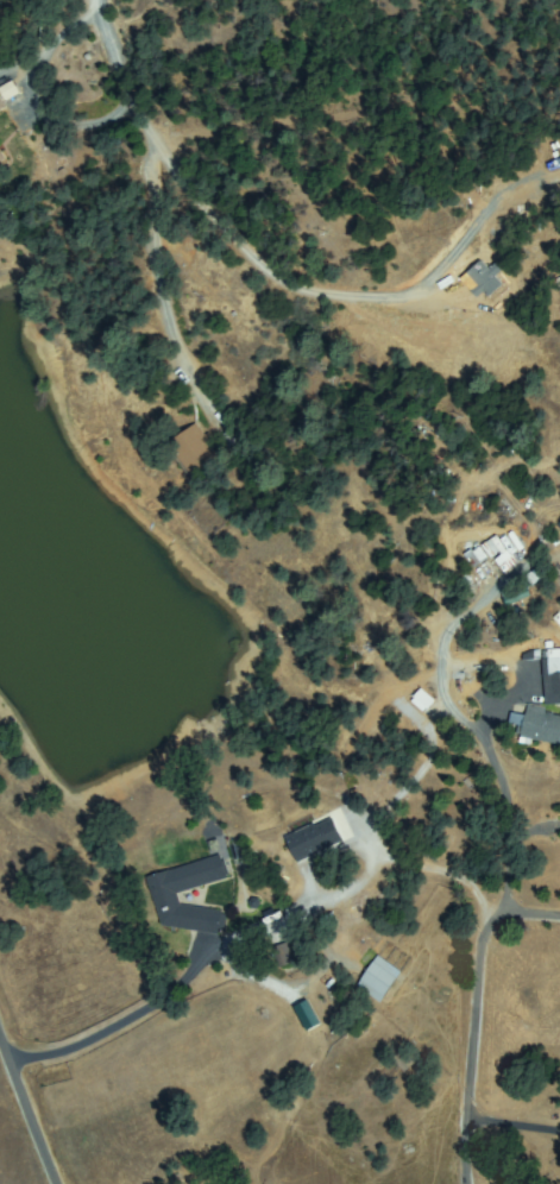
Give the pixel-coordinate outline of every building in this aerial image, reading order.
[(0,95),(11,88),(17,99),(6,106),(0,95)] [(487,297),(470,272),(483,263),(501,288),(487,297)] [(221,454),(195,477),(169,446),(194,423),(221,454)] [(232,447),(224,437),(234,427),(244,437),(232,447)] [(492,566),(521,550),(510,530),(495,538),(494,535),(479,543),(492,566)] [(471,567),(485,557),(475,544),(461,555),(471,567)] [(543,654),(559,652),(559,693),(547,694),(543,654)] [(432,699),(419,687),(408,699),(421,711),(432,699)] [(512,714),(559,716),(559,741),(522,739),(522,724),(512,723),(512,714)] [(300,859),(290,842),(329,821),(339,839),(300,859)] [(227,880),(175,892),(178,909),(195,905),(197,913),(218,909),(222,928),(193,934),(190,925),(162,931),(150,875),(222,858),(227,880)] [(296,962),(281,968),(273,949),(288,943),(296,962)] [(379,1001),(358,984),(378,958),(399,975),(379,1001)] [(395,1059),(404,1050),(416,1062),(407,1070),(395,1059)]
